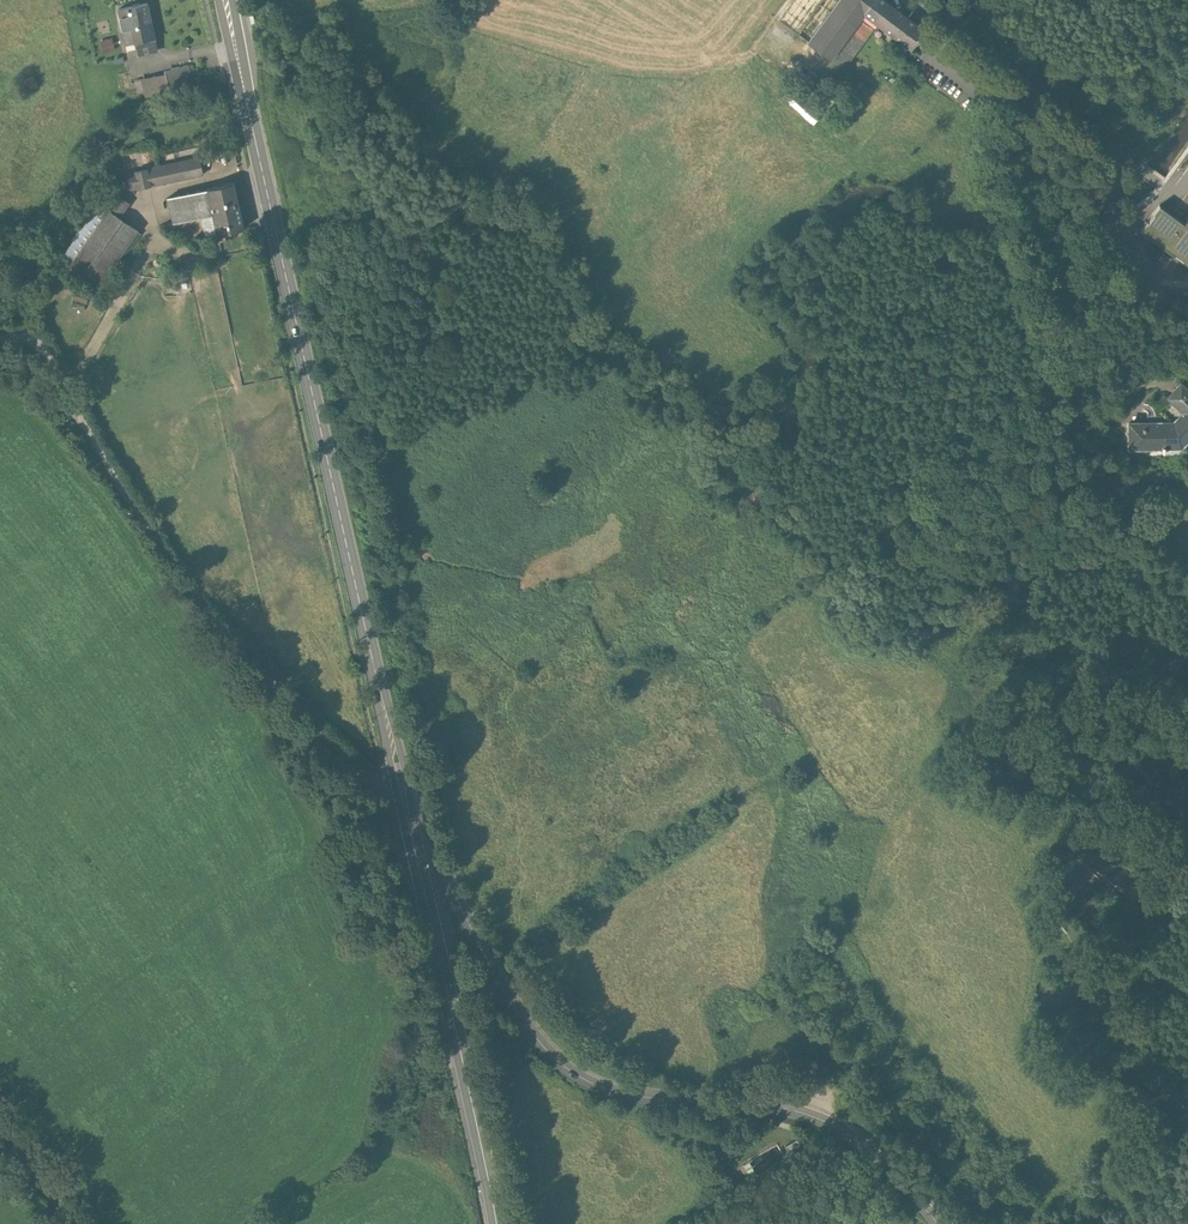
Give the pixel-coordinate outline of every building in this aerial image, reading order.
[(861,12),(870,0),(837,0),(807,40),(828,56),(856,19),(861,12)] [(884,0),(870,0),(861,12),(909,47),(922,28),(884,0)] [(148,4),(116,11),(124,46),(134,43),(155,39),(148,4)] [(872,30),(856,19),(828,56),(844,68),(872,30)] [(112,38),(100,41),(102,53),(114,50),(112,38)] [(155,39),(134,43),(138,58),(158,53),(155,39)] [(189,65),(164,71),(165,74),(169,93),(194,87),(189,65)] [(169,93),(165,74),(134,81),(137,94),(143,92),(144,98),(169,93)] [(37,87),(33,76),(21,80),(25,92),(37,87)] [(200,156),(125,172),(130,192),(204,176),(200,156)] [(234,183),(167,198),(173,224),(212,215),(217,235),(245,229),(234,183)] [(97,203),(120,218),(130,203),(107,188),(97,203)] [(120,218),(97,203),(58,264),(99,290),(138,229),(120,218)] [(1185,227),(1159,207),(1141,232),(1187,267),(1187,223),(1185,227)] [(1180,444),(1187,436),(1187,388),(1179,379),(1165,393),(1182,410),(1173,419),(1126,419),(1126,445),(1180,444)] [(803,1149),(796,1138),(785,1146),(791,1156),(803,1149)] [(778,1143),(753,1157),(759,1169),(785,1156),(778,1143)]
